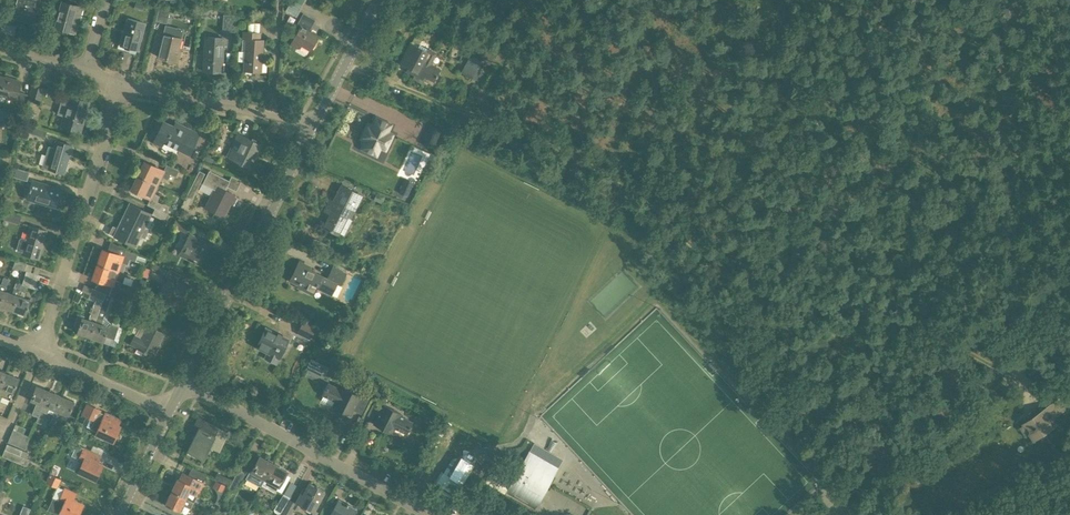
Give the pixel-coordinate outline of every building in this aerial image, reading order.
[(14,15),(33,21),(36,13),(40,15),(42,9),(37,8),(39,2),(40,2),(41,0),(18,0),(14,15)] [(305,0),(291,0),(286,11),(296,16),(305,0)] [(62,1),(55,26),(68,30),(76,32),(83,6),(62,1)] [(159,9),(156,21),(166,23),(169,12),(159,9)] [(312,25),(315,19),(303,13),(296,25),(300,26),(291,42),(298,46),(300,42),(310,49),(318,35),(307,28),(309,23),(312,25)] [(234,31),(235,15),(223,14),(222,31),(234,31)] [(138,50),(146,23),(128,18),(121,45),(138,50)] [(262,62),(264,39),(260,39),(261,32),(244,31),(243,38),(247,39),(244,70),(258,71),(259,62),(262,62)] [(176,60),(182,38),(164,33),(158,55),(176,60)] [(221,72),(224,37),(206,36),(204,70),(221,72)] [(417,47),(410,43),(400,62),(416,71),(413,77),(421,83),(426,76),(433,80),(439,69),(429,64),(434,53),(418,45),(417,47)] [(490,65),(496,55),(486,50),(481,60),(470,55),(462,72),(473,78),(473,77),(482,82),(487,73),(488,73),(491,66),(490,65)] [(0,76),(0,94),(13,98),(10,106),(24,106),(28,93),(19,90),(21,81),(11,78),(11,79),(0,76)] [(40,100),(43,88),(33,85),(30,97),(40,100)] [(477,92),(472,100),(476,103),(481,94),(477,92)] [(89,101),(70,95),(70,97),(63,96),(58,113),(64,115),(61,126),(80,131),(89,101)] [(1,122),(0,125),(11,125),(15,109),(0,108),(0,122),(1,122)] [(375,145),(385,149),(392,134),(387,132),(391,124),(376,117),(372,125),(368,123),(361,138),(365,140),(363,144),(365,145),(363,149),(371,153),(375,145)] [(174,126),(164,121),(154,142),(162,146),(164,142),(190,154),(200,134),(176,122),(174,126)] [(45,138),(47,131),(23,124),(21,130),(45,138)] [(433,149),(441,130),(430,125),(422,144),(433,149)] [(248,166),(260,143),(237,132),(226,155),(248,166)] [(54,148),(48,146),(42,167),(64,173),(72,145),(56,140),(54,148)] [(410,148),(408,169),(425,172),(428,150),(410,148)] [(165,170),(144,161),(137,175),(158,185),(162,176),(167,179),(170,173),(176,176),(179,170),(167,165),(165,170)] [(27,181),(30,172),(12,167),(9,176),(27,181)] [(223,216),(234,194),(221,188),(226,178),(209,170),(202,183),(206,185),(214,189),(205,206),(223,216)] [(192,199),(205,173),(199,171),(186,196),(192,199)] [(160,210),(162,204),(157,201),(159,195),(154,193),(158,185),(137,175),(131,189),(151,198),(148,204),(160,210)] [(59,205),(63,189),(33,180),(28,196),(59,205)] [(406,195),(411,185),(404,182),(399,192),(406,195)] [(323,226),(338,234),(338,232),(344,235),(352,219),(349,218),(361,195),(341,185),(334,199),(331,197),(325,207),(331,210),(323,226)] [(382,203),(385,195),(377,192),(374,200),(382,203)] [(149,230),(144,228),(151,213),(130,202),(118,228),(113,225),(109,232),(136,245),(140,236),(145,238),(149,230)] [(187,219),(189,214),(188,212),(184,210),(181,210),(179,215),(180,218),(184,220),(187,219)] [(21,216),(2,211),(0,217),(0,218),(19,224),(21,216)] [(187,233),(190,226),(177,219),(173,227),(187,233)] [(39,257),(47,230),(31,225),(27,238),(23,237),(21,238),(18,247),(19,250),(24,251),(23,253),(39,257)] [(203,256),(209,244),(190,234),(179,253),(195,262),(200,254),(203,256)] [(124,256),(103,248),(98,263),(119,270),(122,261),(128,263),(130,258),(136,260),(137,256),(138,254),(125,250),(124,256)] [(24,271),(26,264),(15,260),(13,267),(24,271)] [(298,287),(312,294),(316,287),(331,294),(336,283),(339,285),(345,273),(332,267),(326,278),(303,267),(304,264),(299,261),(294,270),(291,268),(287,276),(290,278),(289,280),(299,285),(298,287)] [(127,303),(130,293),(125,291),(126,289),(120,287),(122,281),(116,279),(119,270),(98,263),(93,278),(113,285),(110,294),(127,303)] [(168,271),(154,264),(151,270),(168,278),(158,298),(178,307),(188,287),(177,282),(180,274),(169,269),(168,271)] [(26,313),(30,300),(24,297),(26,292),(24,291),(28,278),(37,281),(39,274),(27,270),(22,283),(21,283),(19,290),(13,309),(26,313)] [(9,279),(3,277),(1,284),(0,284),(0,304),(5,291),(4,290),(9,279)] [(19,290),(21,283),(17,281),(13,293),(5,291),(0,304),(13,309),(19,290)] [(91,336),(101,309),(107,294),(94,288),(91,294),(98,297),(89,320),(83,317),(78,331),(91,336)] [(109,326),(102,324),(112,296),(107,294),(101,309),(91,336),(104,340),(106,335),(115,339),(119,327),(112,324),(109,326)] [(139,302),(145,305),(149,298),(142,295),(139,302)] [(149,325),(147,324),(151,315),(135,307),(131,316),(143,322),(136,334),(131,343),(137,347),(153,355),(164,333),(149,325)] [(310,340),(316,327),(302,321),(296,333),(310,340)] [(279,357),(288,339),(265,328),(256,346),(268,351),(265,358),(275,363),(278,356),(279,357)] [(18,378),(6,373),(0,386),(0,387),(0,400),(2,395),(10,398),(18,378)] [(373,395),(378,386),(371,382),(367,392),(373,395)] [(340,389),(327,383),(322,394),(334,401),(332,405),(350,414),(353,409),(361,412),(369,396),(360,392),(359,395),(341,386),(340,389)] [(38,417),(49,391),(36,385),(30,399),(37,402),(31,414),(38,417)] [(56,410),(61,396),(49,391),(38,417),(36,422),(41,423),(45,412),(47,413),(50,407),(55,409),(56,410)] [(68,415),(74,401),(61,396),(56,410),(55,409),(50,422),(55,424),(58,417),(60,418),(62,412),(68,415)] [(406,433),(412,421),(399,415),(400,413),(383,404),(384,402),(376,397),(368,413),(376,417),(373,423),(391,432),(393,427),(406,433)] [(1060,398),(1022,423),(1034,440),(1040,436),(1043,440),(1051,435),(1048,430),(1057,424),(1053,418),(1067,409),(1060,398)] [(87,403),(81,415),(85,417),(82,424),(90,428),(89,429),(96,432),(95,434),(112,442),(119,425),(117,425),(120,419),(105,413),(104,415),(100,413),(102,410),(87,403)] [(219,450),(228,431),(222,429),(197,417),(193,425),(198,427),(188,450),(203,457),(209,445),(219,450)] [(25,449),(30,436),(12,429),(7,442),(25,449)] [(28,459),(26,458),(28,452),(6,443),(4,450),(28,459)] [(100,456),(77,445),(72,455),(78,458),(77,461),(82,463),(78,472),(94,480),(102,464),(96,461),(98,455),(100,456)] [(26,466),(28,459),(4,450),(1,456),(26,466)] [(506,492),(505,491),(505,492),(534,509),(535,508),(534,508),(557,467),(529,451),(506,492)] [(515,464),(518,459),(505,452),(502,457),(515,464)] [(260,486),(261,484),(273,464),(259,456),(251,471),(250,470),(245,478),(260,486)] [(480,480),(487,468),(476,462),(469,474),(480,480)] [(278,486),(286,471),(273,464),(261,484),(275,492),(278,486)] [(239,485),(245,473),(238,470),(232,481),(239,485)] [(203,482),(183,473),(180,480),(177,479),(171,491),(193,502),(203,482)] [(57,488),(61,479),(49,474),(45,482),(57,488)] [(225,493),(229,487),(215,480),(212,487),(225,493)] [(324,491),(308,483),(302,494),(300,493),(296,502),(289,499),(280,514),(291,514),(290,514),(294,508),(297,510),(300,504),(313,511),(315,508),(316,508),(319,502),(324,491)] [(73,499),(76,493),(64,487),(58,501),(53,498),(48,510),(58,514),(60,512),(65,514),(78,514),(83,504),(73,499)] [(190,509),(193,502),(171,491),(165,503),(182,512),(185,506),(190,509)] [(279,514),(290,497),(283,494),(274,509),(274,511),(279,514)] [(338,499),(329,514),(352,514),(356,508),(355,507),(354,508),(348,505),(349,503),(347,502),(346,504),(338,499)]
